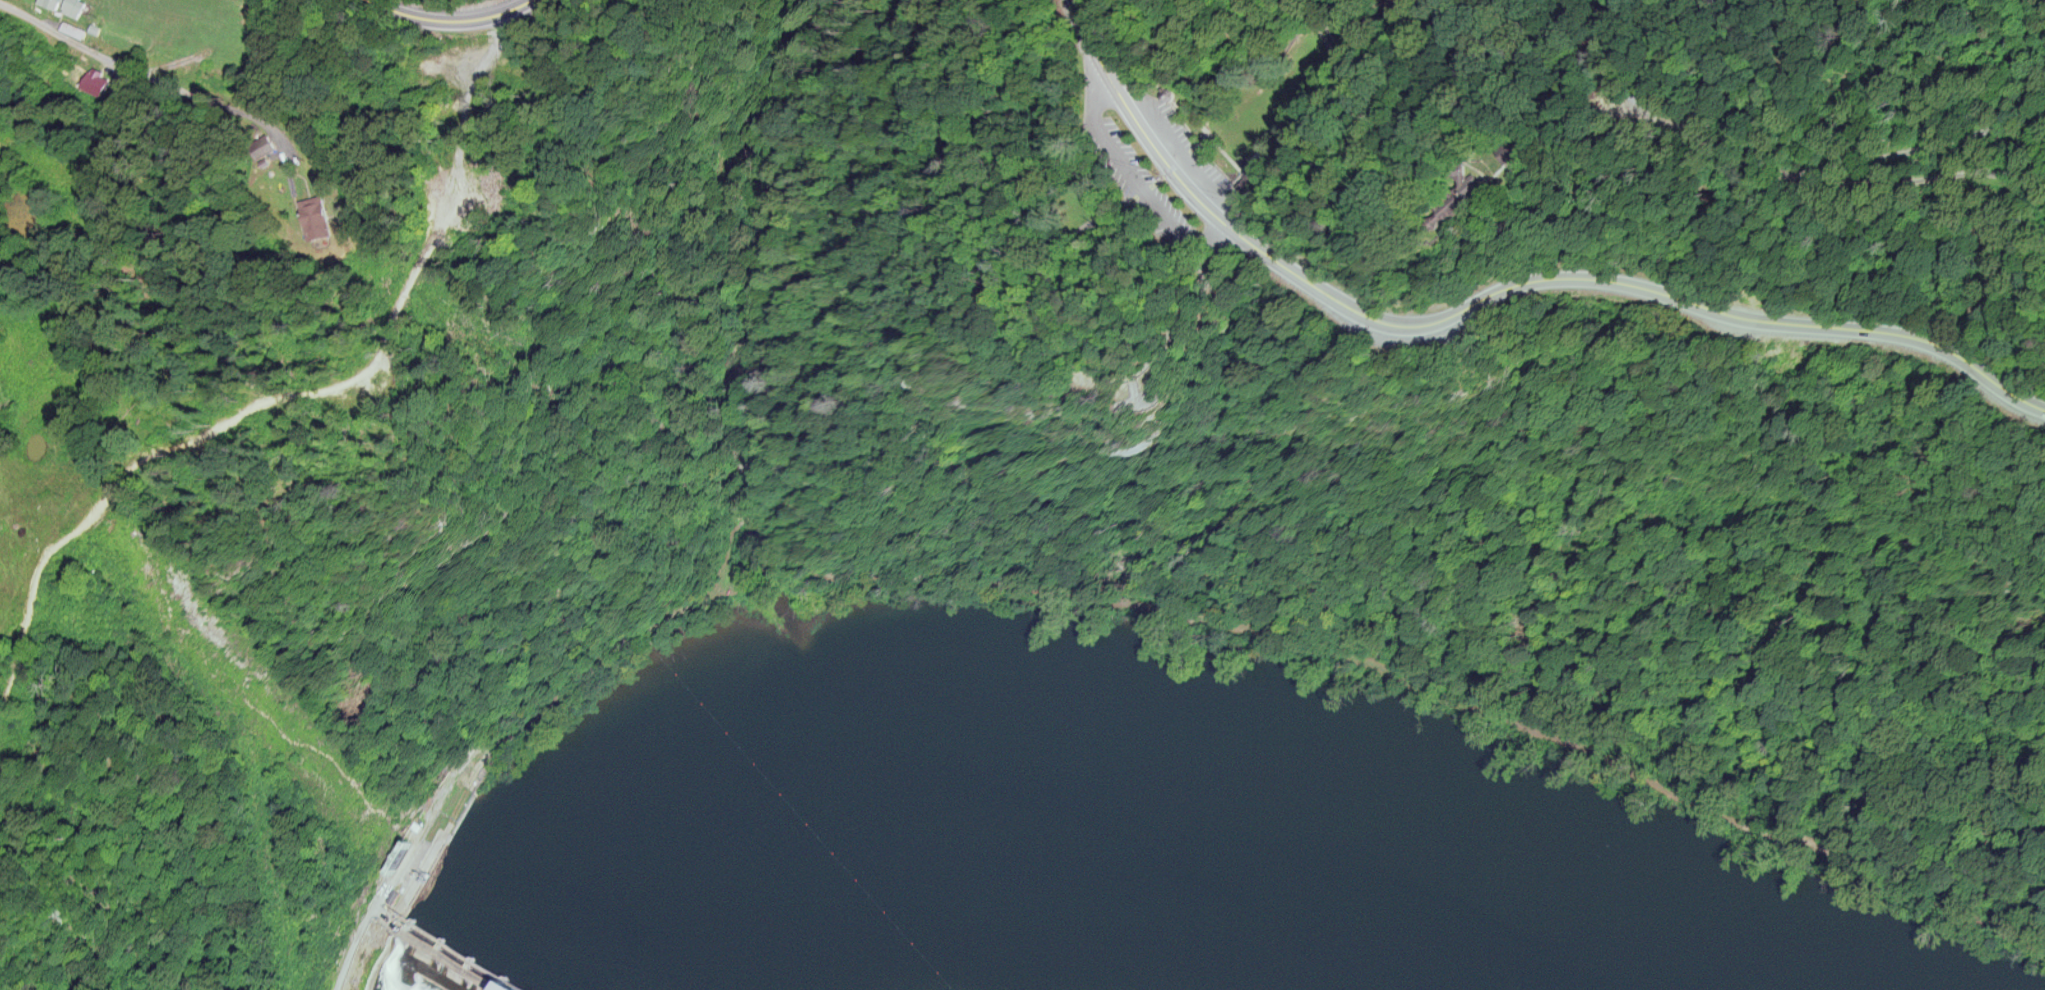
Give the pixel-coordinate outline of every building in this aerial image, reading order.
[(40,3),(61,9),(63,0),(41,0),(40,3)] [(81,18),(89,0),(69,0),(64,10),(81,18)] [(117,78),(98,65),(86,84),(105,97),(117,78)]
